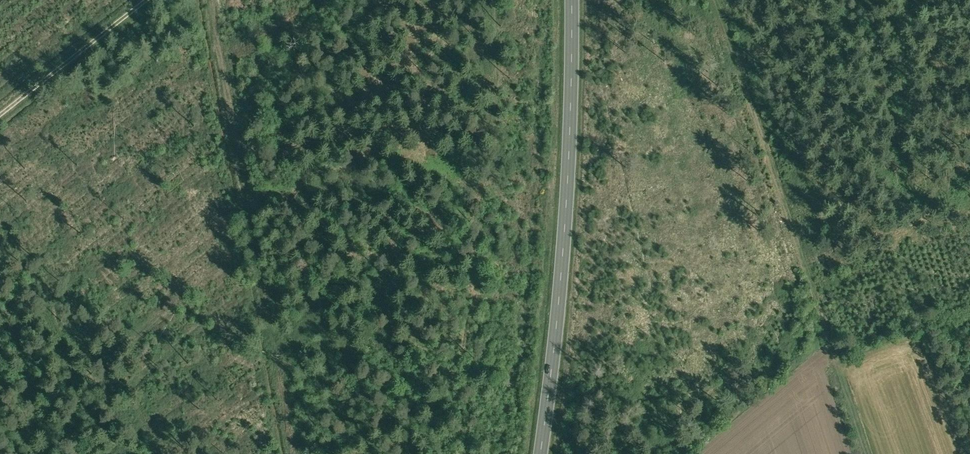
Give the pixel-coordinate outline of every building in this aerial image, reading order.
[(95,21),(98,26),(106,22),(103,17),(95,21)]
